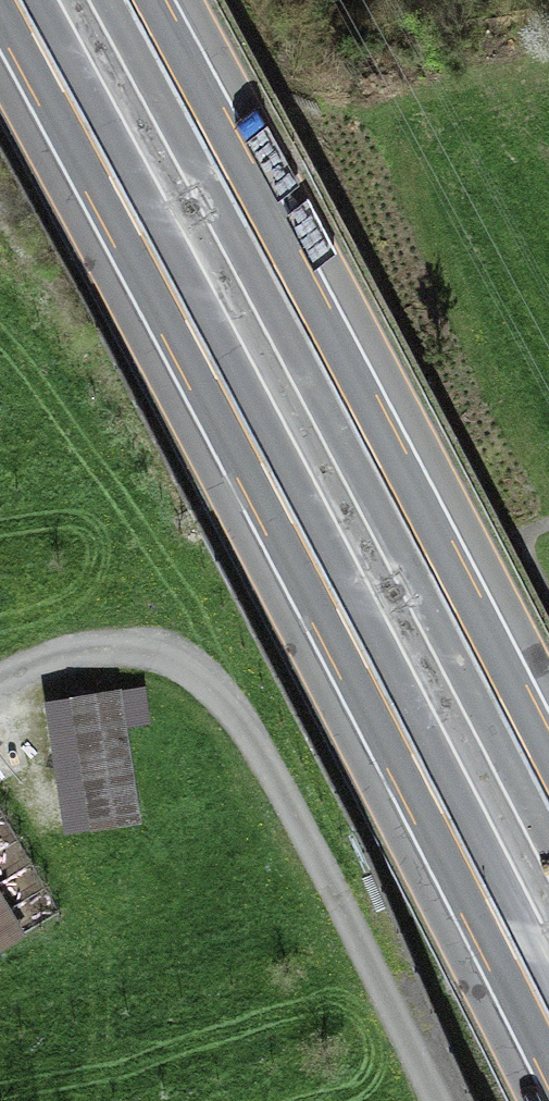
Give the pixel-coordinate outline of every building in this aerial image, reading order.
[(58,815),(133,810),(123,676),(48,681),(58,815)] [(35,925),(0,869),(0,947),(35,925)]
